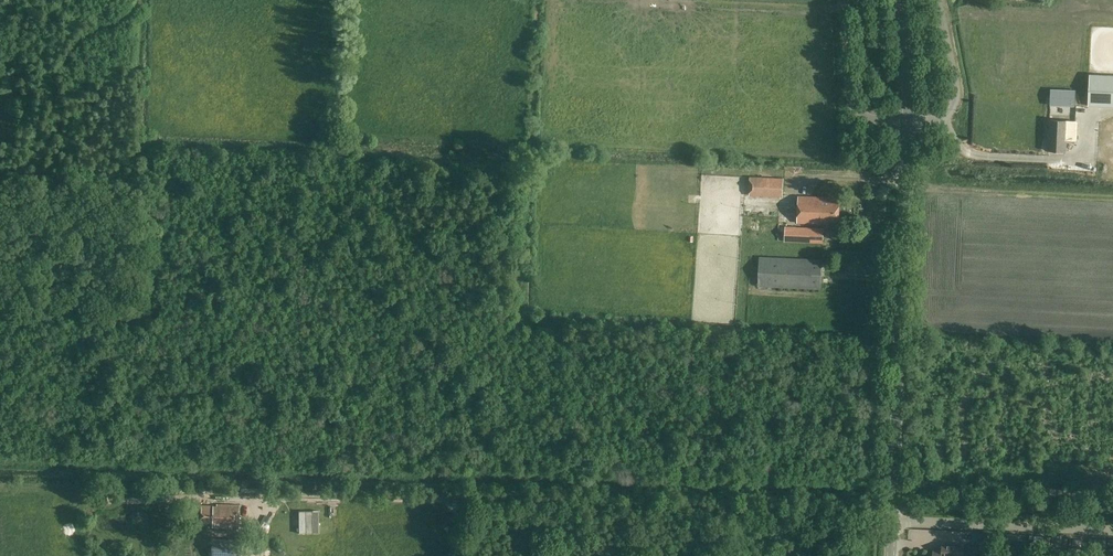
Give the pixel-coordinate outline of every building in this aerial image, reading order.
[(1088,106),(1112,107),(1112,76),(1089,75),(1088,106)] [(1075,90),(1051,89),(1050,105),(1075,106),(1075,90)] [(1076,132),(1068,132),(1069,121),(1050,120),(1048,150),(1066,151),(1066,140),(1075,140),(1076,132)] [(783,196),(784,179),(770,178),(750,177),(750,195),(783,196)] [(835,198),(798,196),(797,223),(829,224),(829,221),(839,221),(840,201),(835,201),(835,198)] [(784,240),(823,242),(824,228),(786,226),(784,226),(784,240)] [(821,289),(822,260),(759,257),(758,286),(821,289)] [(239,528),(240,505),(217,504),(217,506),(202,506),(201,523),(212,524),(212,527),(239,528)] [(211,555),(238,555),(239,540),(212,539),(211,555)] [(964,545),(942,544),(942,551),(933,551),(933,555),(963,555),(964,545)]
